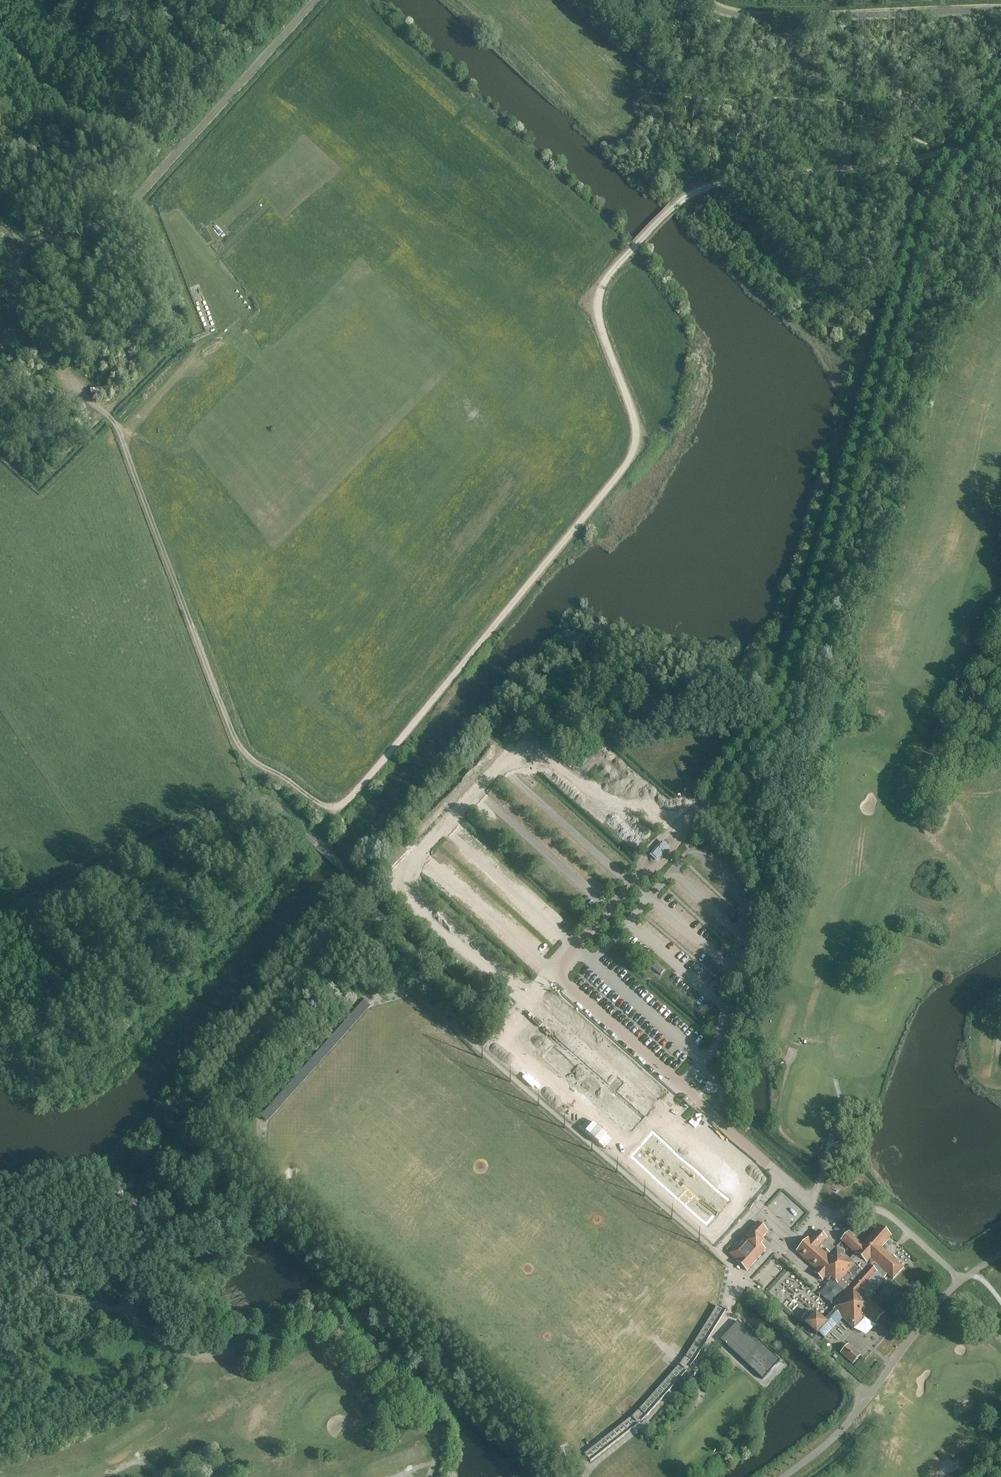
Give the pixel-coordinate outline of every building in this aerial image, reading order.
[(149,322),(163,336),(170,329),(156,315),(149,322)] [(663,843),(652,855),(657,859),(667,847),(663,843)] [(665,970),(653,960),(649,965),(661,975),(665,970)] [(360,1009),(364,1012),(369,1005),(365,1002),(360,1009)] [(544,1009),(544,1010),(520,1036),(520,1037),(627,1133),(628,1133),(652,1106),(652,1105),(545,1009),(544,1009)] [(705,1226),(729,1200),(729,1199),(728,1198),(654,1132),(654,1131),(653,1131),(653,1132),(652,1132),(649,1136),(640,1145),(629,1158),(628,1159),(629,1159),(629,1160),(638,1168),(703,1226),(704,1227),(705,1227),(705,1226)] [(747,1270),(768,1249),(761,1242),(770,1232),(758,1220),(728,1252),(747,1270)] [(818,1231),(809,1241),(803,1248),(802,1248),(801,1248),(800,1249),(799,1249),(799,1250),(799,1251),(800,1252),(798,1253),(817,1270),(814,1273),(823,1280),(825,1277),(828,1281),(830,1279),(845,1292),(837,1301),(839,1303),(833,1310),(834,1310),(823,1321),(815,1314),(805,1325),(816,1335),(818,1333),(824,1338),(842,1318),(854,1328),(867,1314),(875,1322),(883,1313),(868,1299),(885,1280),(883,1278),(887,1274),(893,1279),(903,1268),(881,1248),(888,1240),(877,1229),(862,1245),(853,1237),(854,1236),(849,1231),(841,1241),(846,1245),(846,1246),(855,1254),(853,1255),(855,1257),(851,1261),(837,1248),(835,1250),(825,1241),(827,1239),(818,1231)] [(640,1409),(632,1417),(623,1423),(608,1436),(584,1454),(591,1462),(640,1424),(647,1417),(688,1370),(694,1363),(726,1311),(717,1306),(687,1354),(686,1357),(679,1365),(676,1369),(642,1407),(640,1409)] [(734,1329),(717,1348),(760,1386),(777,1368),(734,1329)] [(848,1344),(840,1353),(853,1364),(861,1356),(848,1344)]
